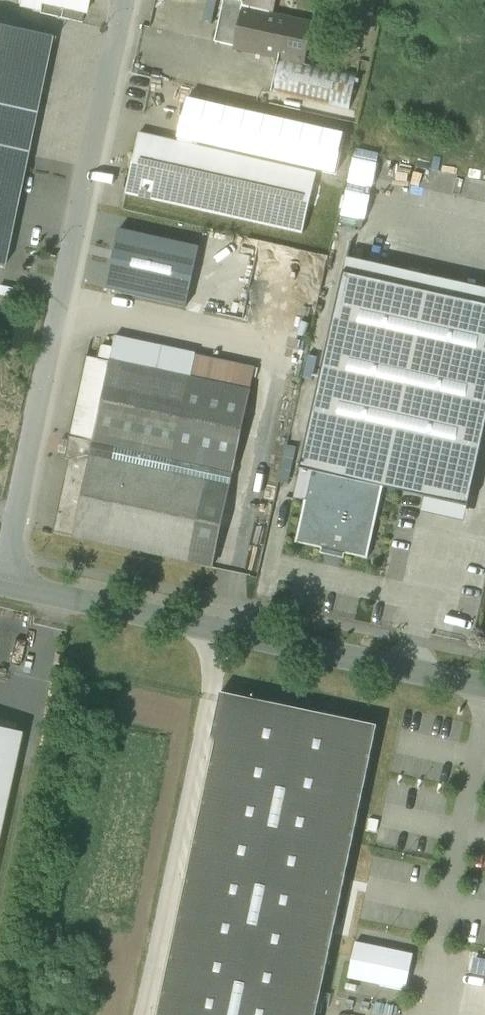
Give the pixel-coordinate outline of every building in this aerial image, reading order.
[(19,7),(33,10),(33,12),(39,13),(41,2),(85,11),(87,11),(89,0),(20,0),(19,7)] [(224,6),(246,10),(271,16),(275,0),(225,0),(224,6)] [(85,11),(41,2),(39,13),(82,22),(85,11)] [(246,10),(224,6),(216,41),(238,46),(246,10)] [(271,16),(246,10),(238,46),(281,54),(304,60),(312,25),(271,16)] [(0,28),(0,267),(3,267),(50,39),(0,28)] [(281,54),(273,92),(351,109),(359,72),(304,60),(281,54)] [(318,173),(141,134),(127,194),(304,234),(318,173)] [(200,247),(120,230),(107,290),(187,307),(200,247)] [(348,259),(301,469),(312,472),(384,488),(468,507),(484,433),(484,289),(348,259)] [(89,356),(70,441),(63,440),(61,452),(68,453),(67,458),(71,459),(55,532),(75,536),(112,362),(115,348),(103,346),(100,359),(89,356)] [(252,392),(112,362),(75,536),(215,566),(230,487),(231,487),(252,392)] [(384,488),(312,472),(297,544),(323,549),(322,554),(345,559),(346,554),(369,559),(384,488)] [(222,692),(154,1014),(318,1014),(379,725),(222,692)] [(0,728),(0,827),(21,733),(0,728)] [(379,820),(371,818),(368,830),(377,832),(379,820)] [(413,988),(417,950),(358,942),(353,981),(413,988)]
